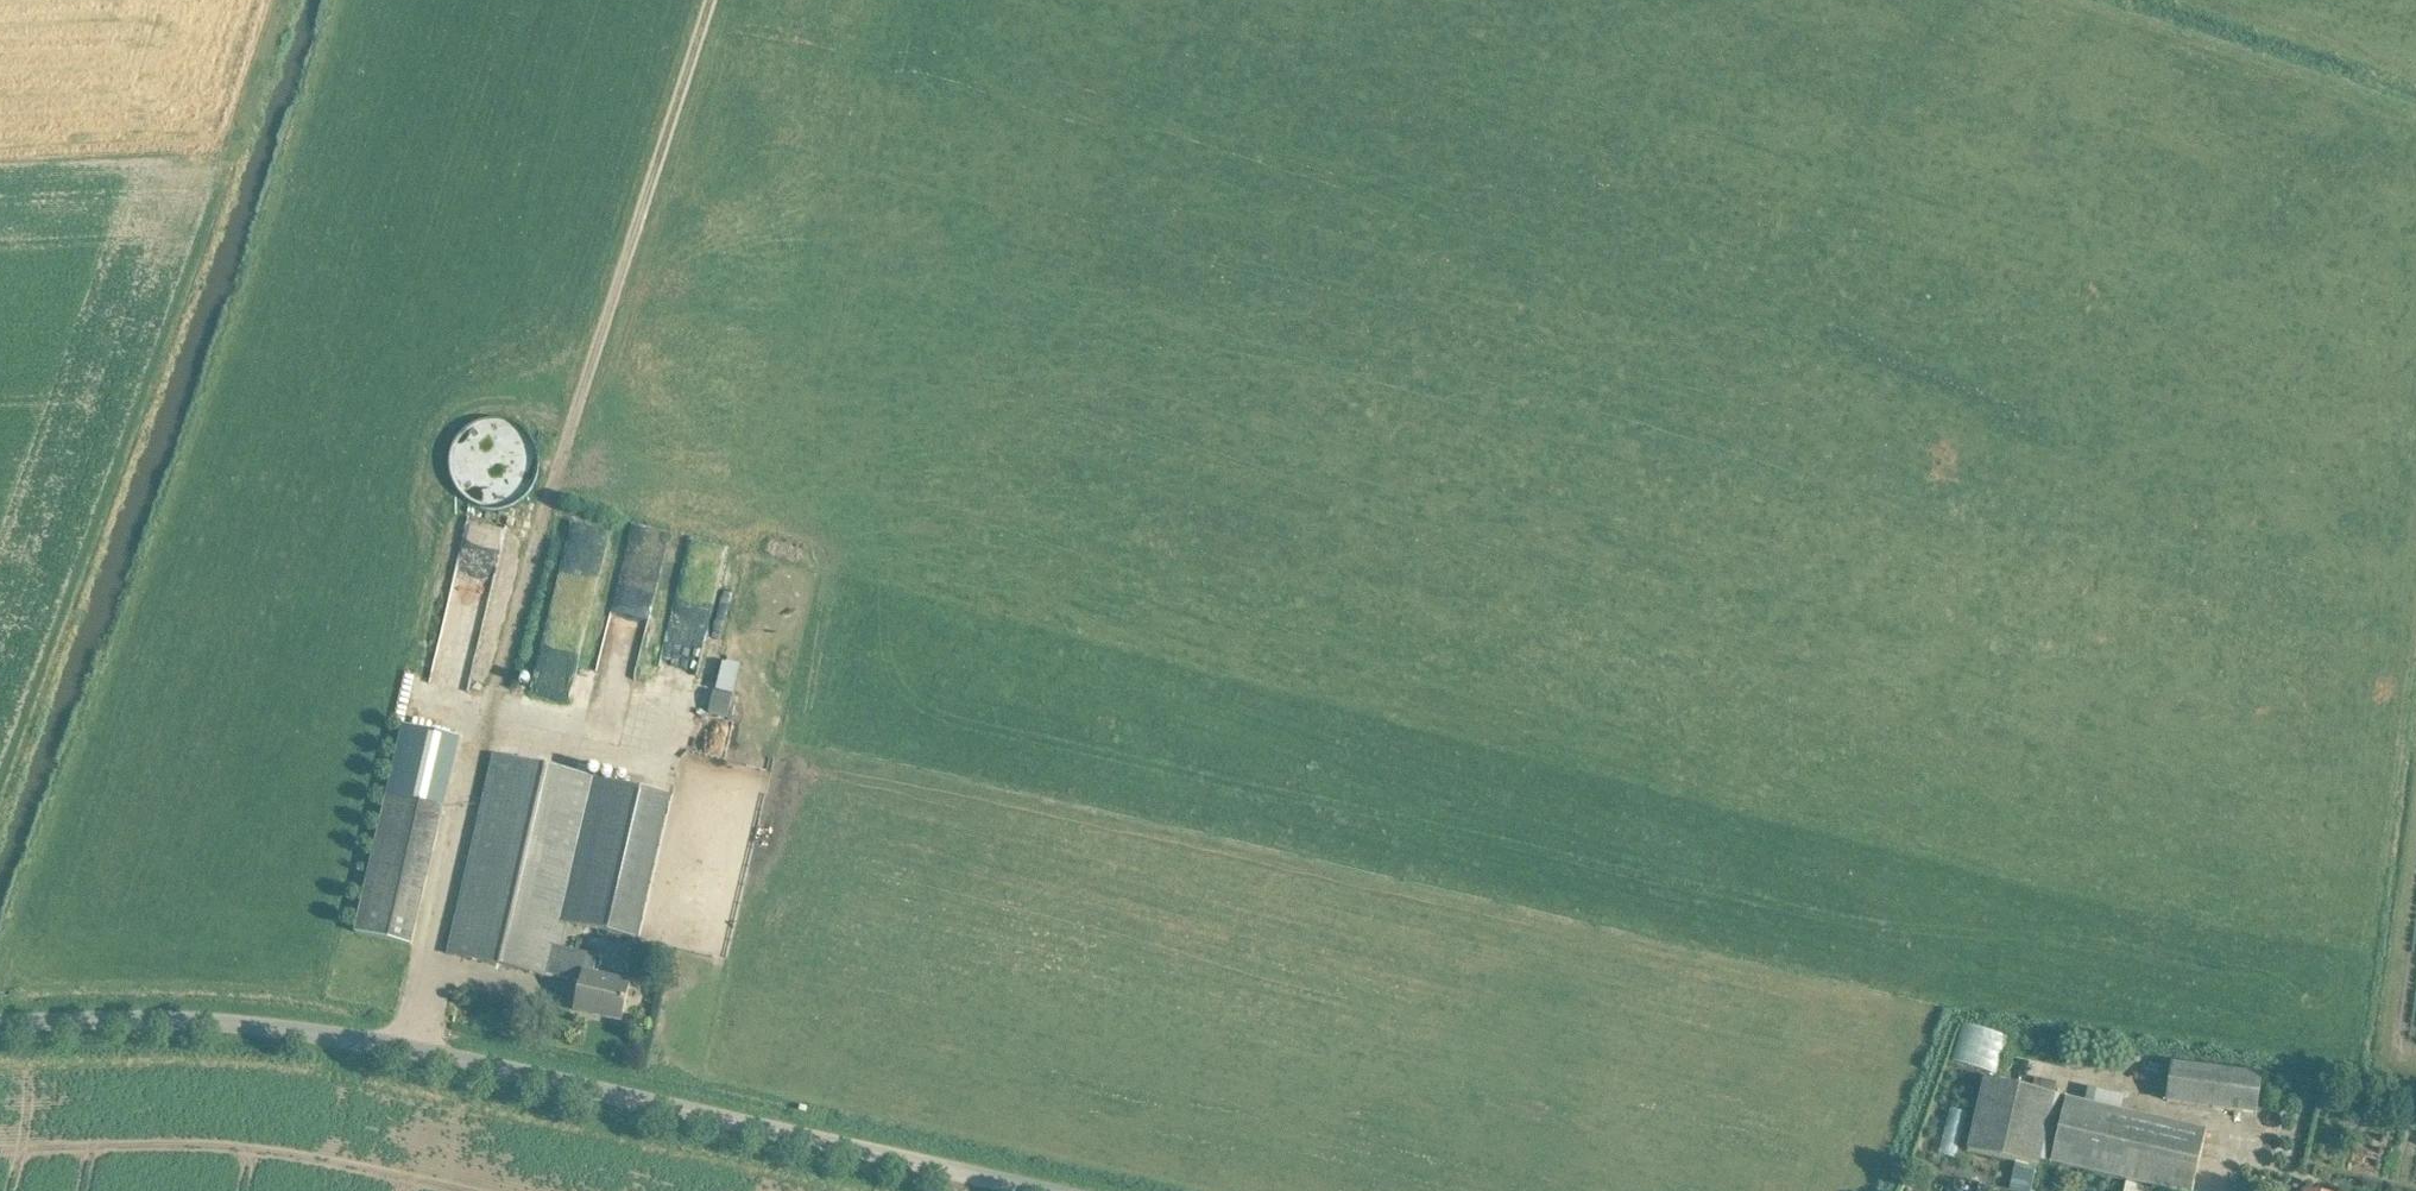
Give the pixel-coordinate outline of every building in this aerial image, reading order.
[(706,649),(720,562),(683,556),(668,642),(706,649)] [(708,712),(708,733),(725,732),(725,712),(708,712)] [(356,934),(412,947),(460,738),(404,726),(356,934)] [(670,799),(494,759),(448,954),(554,978),(554,976),(582,982),(576,1009),(622,1020),(630,983),(593,974),(598,956),(561,947),(567,920),(638,936),(670,799)] [(2257,1116),(2263,1078),(2171,1065),(2165,1104),(2257,1116)] [(2041,1169),(2043,1162),(2058,1098),(1984,1081),(1967,1152),(2041,1169)] [(2043,1162),(2127,1182),(2158,1190),(2164,1190),(2192,1190),(2206,1133),(2119,1112),(2123,1098),(2087,1090),(2083,1104),(2058,1098),(2043,1162)] [(2158,1190),(2127,1182),(2125,1190),(2158,1190)]
